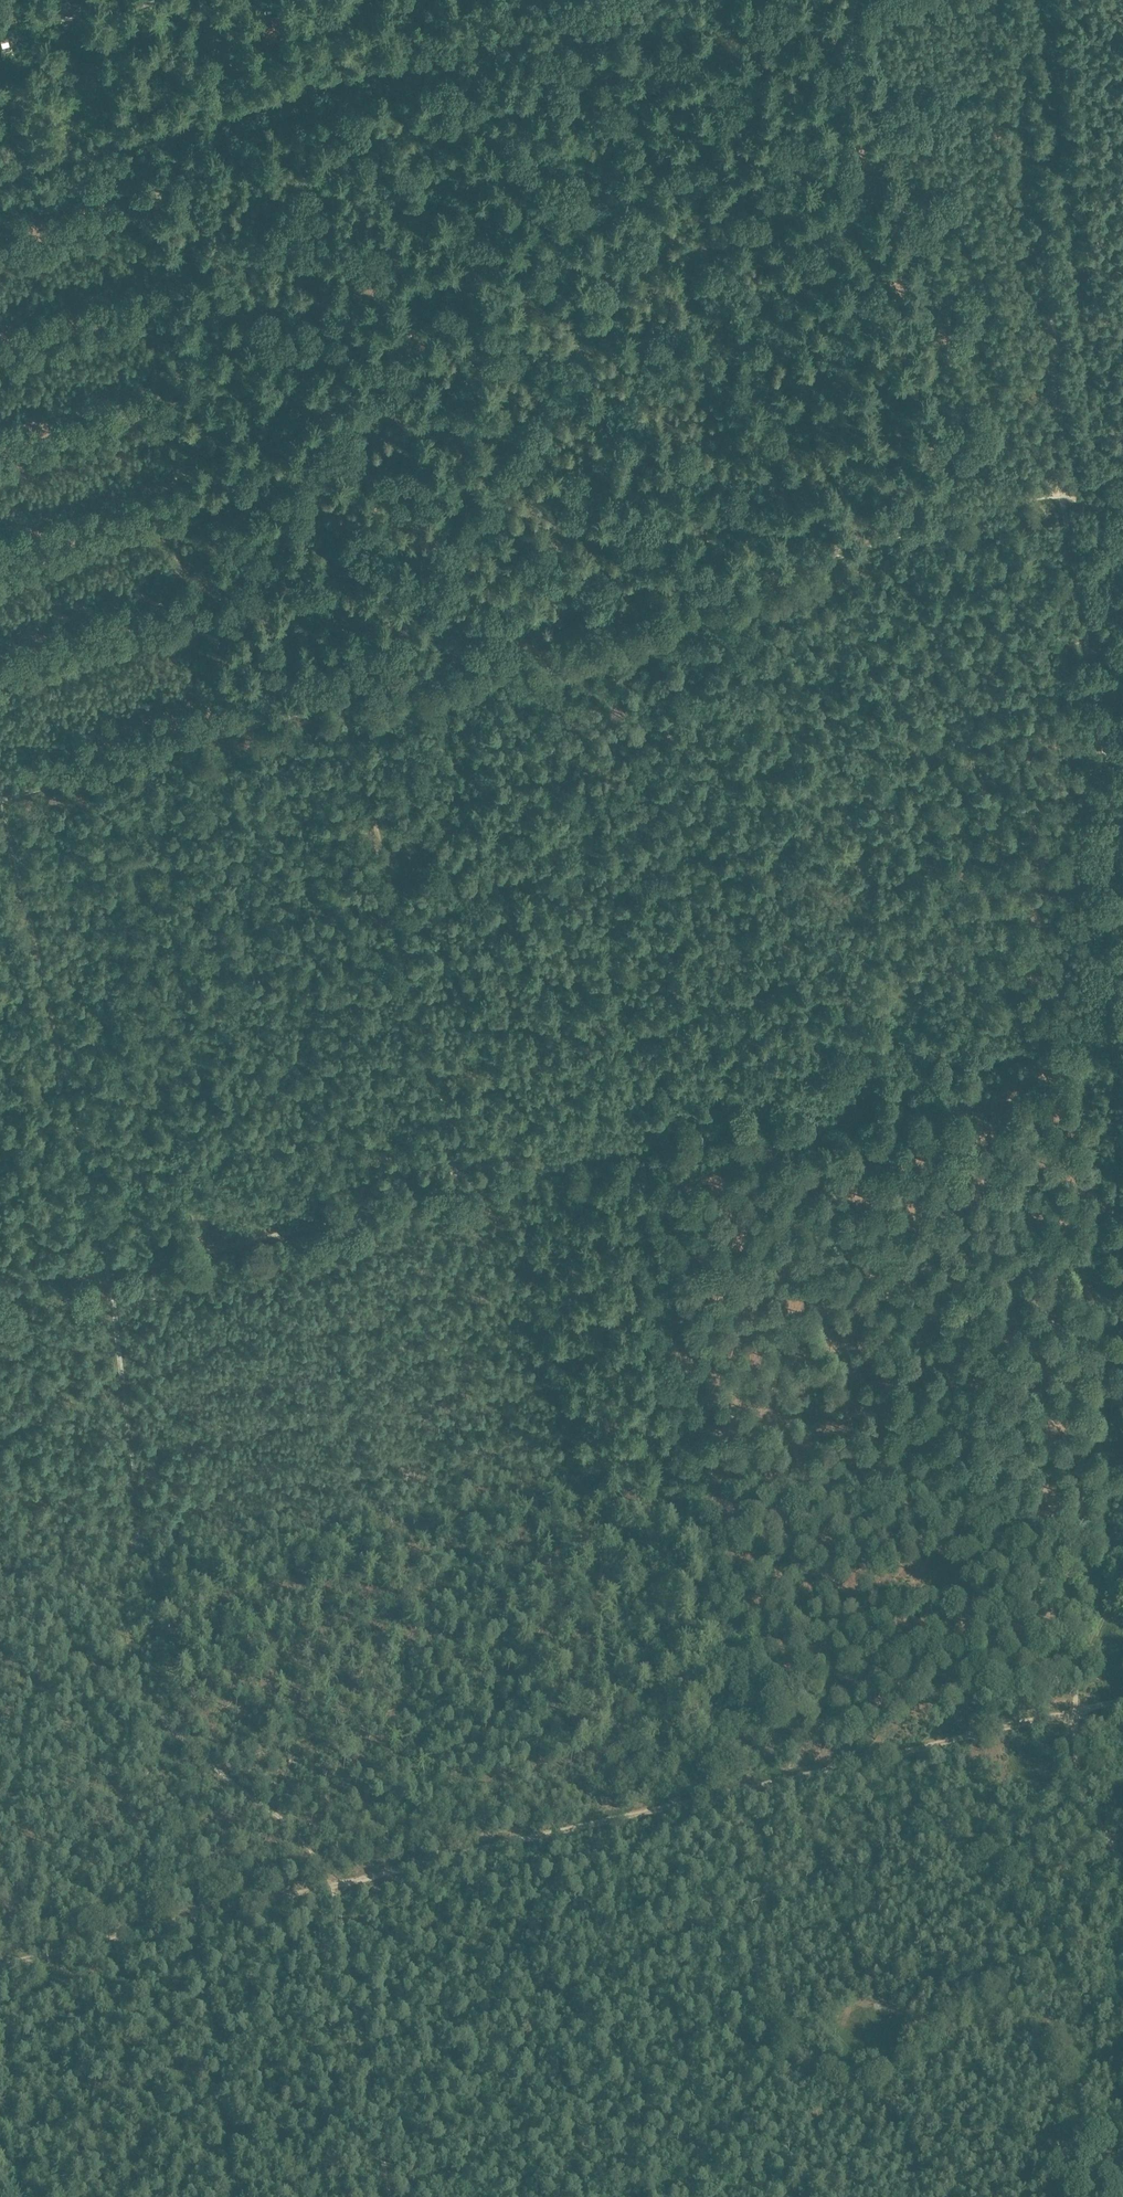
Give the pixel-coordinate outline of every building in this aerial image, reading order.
[(83,25),(84,10),(66,7),(64,23),(83,25)] [(287,31),(283,14),(272,16),(274,24),(263,26),(266,43),(278,41),(276,33),(287,31)] [(0,34),(0,35),(2,43),(17,39),(14,30),(0,34)] [(156,53),(147,55),(149,64),(163,61),(160,50),(155,51),(156,53)] [(18,96),(6,99),(10,111),(21,108),(18,96)] [(864,1664),(858,1667),(866,1684),(872,1681),(864,1664)]
